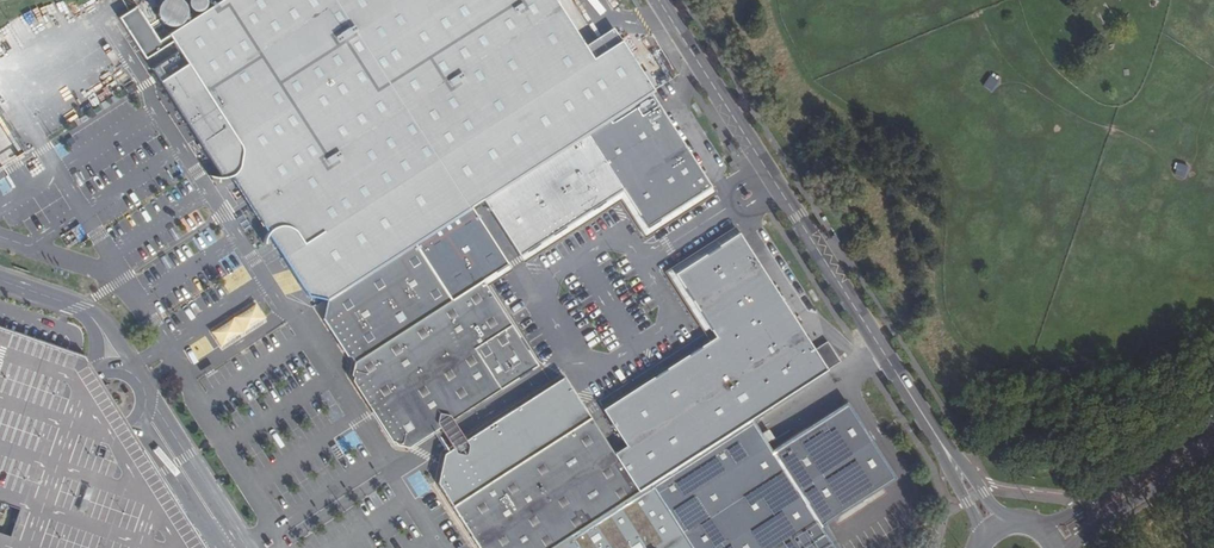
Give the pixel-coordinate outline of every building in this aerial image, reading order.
[(528,171),(444,39),(478,17),(467,0),(465,0),(432,21),(427,13),(448,0),(242,0),(166,50),(221,135),(209,143),(241,192),(253,185),(278,223),(266,231),(277,248),(288,240),(327,300),(471,207),(483,199),(528,171)] [(475,41),(549,157),(650,92),(652,91),(641,75),(558,129),(495,29),(475,41)] [(990,75),(983,86),(992,91),(999,80),(990,75)] [(528,171),(483,199),(522,259),(542,246),(547,243),(625,193),(645,225),(655,227),(707,193),(709,184),(651,92),(586,133),(549,157),(528,171)] [(739,169),(733,160),(728,163),(734,172),(739,169)] [(1178,162),(1173,173),(1184,177),(1189,167),(1178,162)] [(0,180),(0,190),(3,195),(12,190),(4,177),(0,180)] [(253,185),(241,192),(266,231),(278,223),(253,185)] [(327,316),(358,363),(484,283),(509,267),(471,207),(327,300),(327,316)] [(841,362),(828,343),(815,351),(741,236),(678,277),(718,340),(605,413),(627,449),(615,457),(566,380),(446,457),(439,485),(480,547),(551,547),(750,421),(841,362)] [(484,283),(358,363),(355,377),(400,447),(414,449),(538,368),(533,361),(515,331),(484,283)] [(209,331),(221,350),(268,321),(256,302),(209,331)] [(129,426),(96,375),(84,356),(0,328),(0,513),(4,514),(7,505),(20,509),(11,537),(0,533),(0,547),(206,547),(129,426)] [(515,331),(533,361),(536,350),(525,333),(515,331)] [(819,527),(896,479),(847,403),(770,452),(750,421),(551,547),(832,547),(819,527)]
